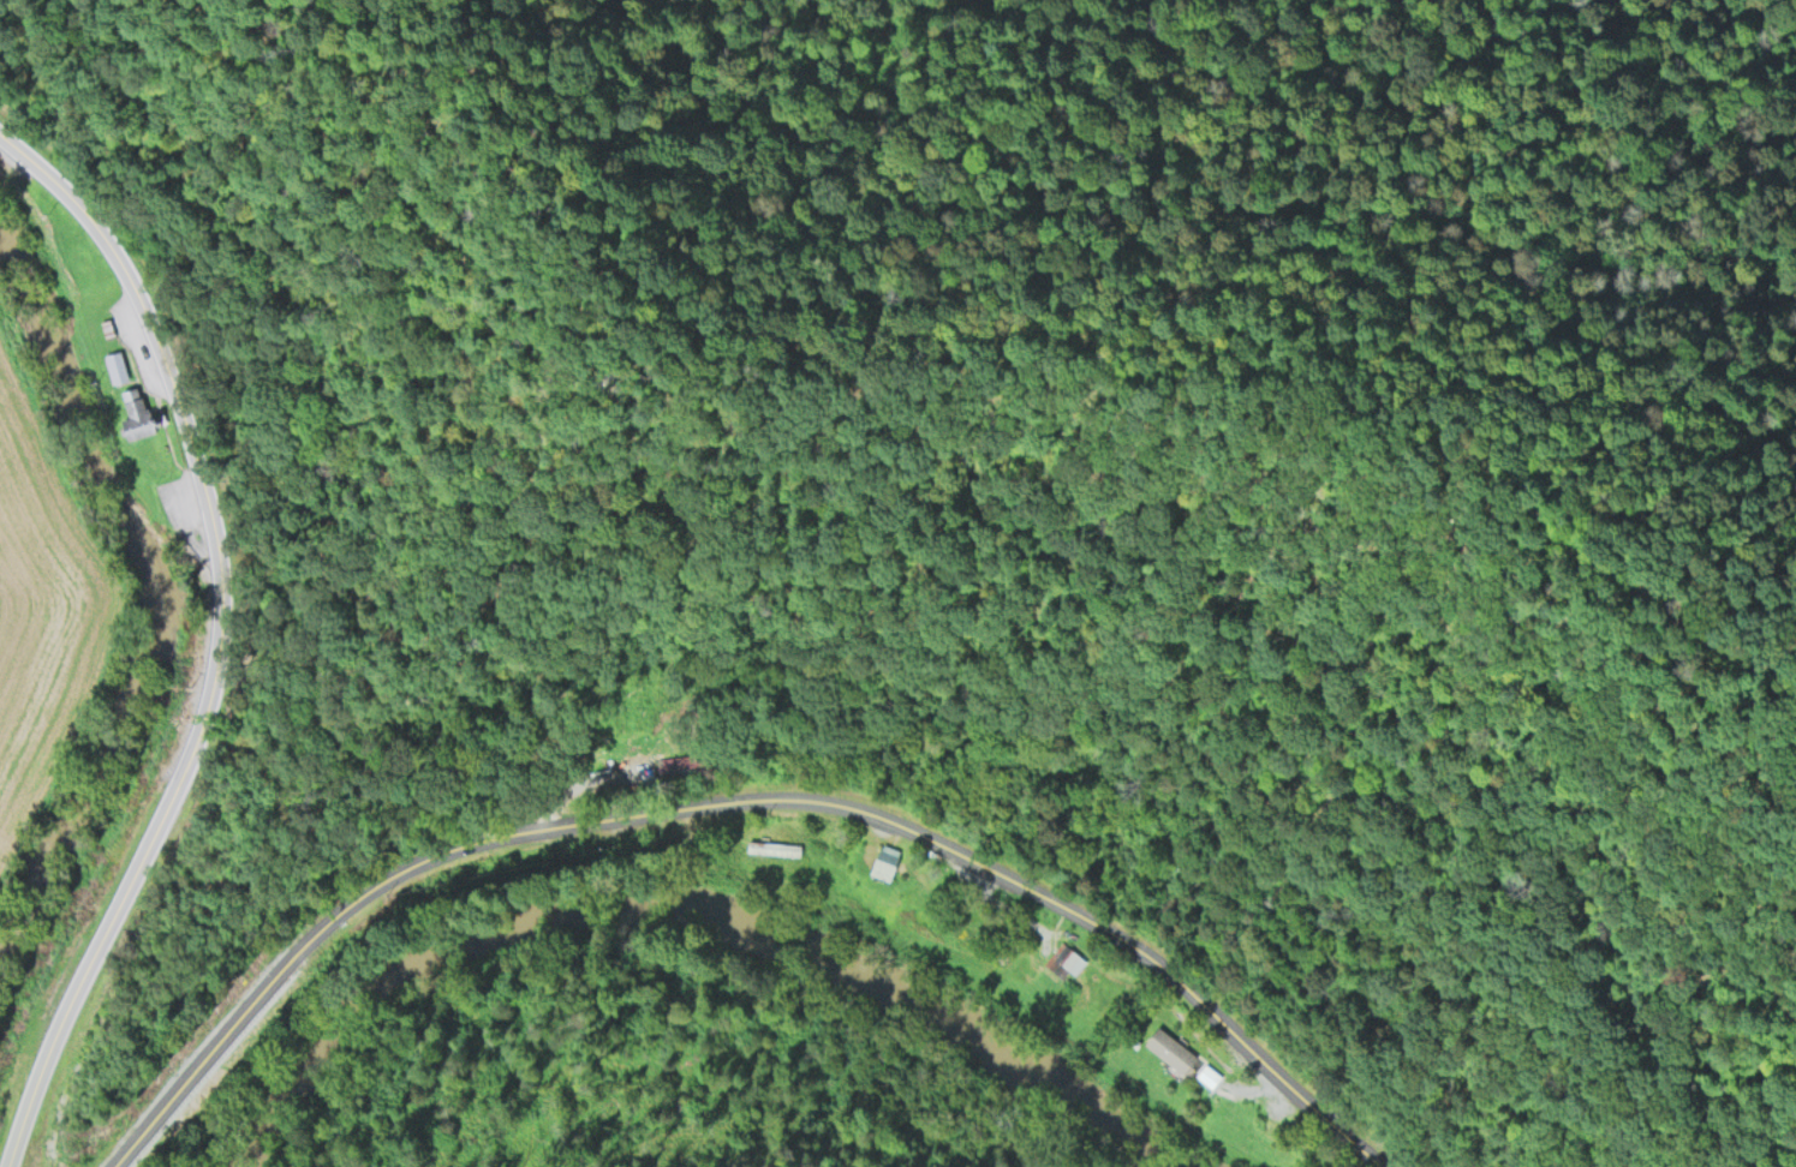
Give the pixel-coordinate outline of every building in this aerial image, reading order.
[(114,379),(131,375),(123,347),(106,353),(114,379)] [(131,437),(161,425),(147,390),(125,399),(130,413),(123,415),(131,437)] [(748,850),(801,854),(802,842),(748,838),(748,850)] [(871,869),(891,878),(903,849),(883,840),(871,869)] [(1045,958),(1066,976),(1086,954),(1066,936),(1045,958)] [(1203,1083),(1228,1106),(1236,1097),(1211,1073),(1203,1083)] [(1239,1117),(1249,1125),(1260,1111),(1251,1102),(1239,1117)]
